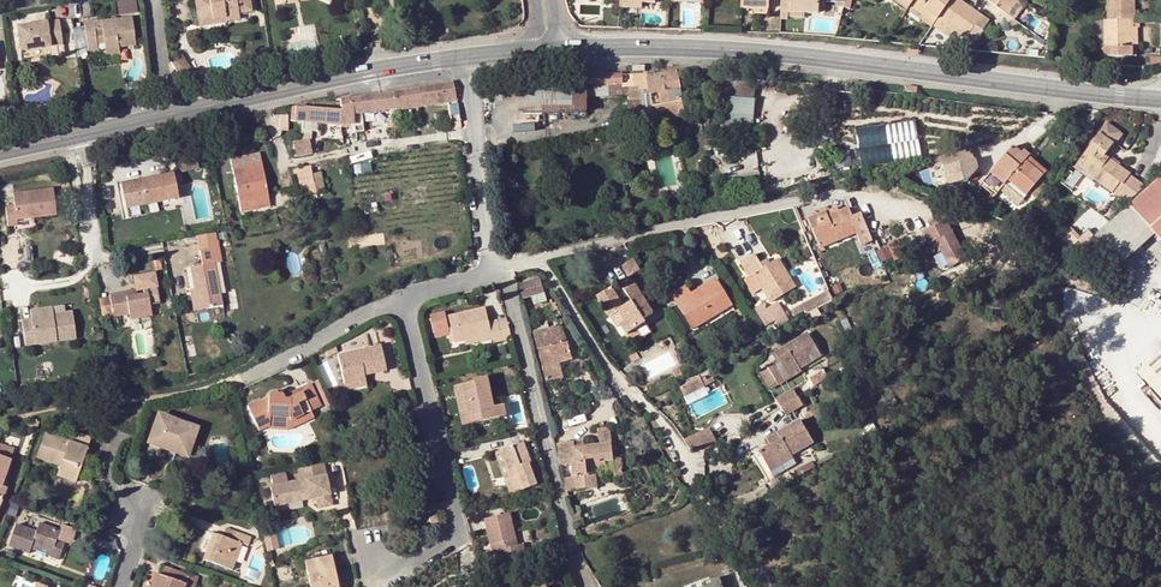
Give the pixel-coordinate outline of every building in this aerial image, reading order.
[(138,10),(135,0),(123,0),(115,2),(119,15),(138,10)] [(197,18),(210,16),(210,19),(224,16),(225,20),(238,19),(237,13),(250,11),(249,0),(195,0),(197,18)] [(619,9),(640,10),(640,4),(641,0),(637,0),(620,0),(619,9)] [(742,1),(741,9),(755,10),(768,11),(769,11),(769,0),(742,0),(742,1)] [(789,13),(818,14),(819,1),(819,0),(782,0),(781,13),(789,13)] [(843,8),(849,9),(852,0),(845,0),(845,2),(843,8)] [(906,13),(907,11),(909,7),(911,5),(904,0),(893,0),(891,3),(906,13)] [(909,7),(934,25),(938,19),(951,1),(950,0),(915,0),(913,2),(911,5),(909,7)] [(951,1),(938,19),(934,25),(932,27),(946,38),(956,31),(966,39),(969,36),(976,41),(989,22),(976,13),(959,0),(952,0),(951,1)] [(1007,15),(1018,0),(986,0),(1007,15)] [(1007,15),(1012,18),(1023,4),(1018,0),(1007,15)] [(1108,20),(1131,20),(1134,20),(1134,0),(1108,0),(1108,20)] [(909,7),(907,11),(931,28),(932,27),(934,25),(909,7)] [(210,16),(197,18),(198,25),(225,22),(225,20),(224,16),(210,19),(210,16)] [(118,48),(135,46),(132,17),(101,21),(102,28),(95,29),(94,24),(84,25),(84,28),(87,50),(87,52),(97,51),(97,45),(104,43),(105,56),(119,55),(118,48)] [(1099,49),(1103,48),(1103,20),(1093,21),(1094,48),(1099,49)] [(1108,20),(1103,20),(1103,48),(1099,49),(1099,57),(1136,56),(1137,49),(1131,49),(1131,20),(1108,20)] [(59,22),(17,27),(21,51),(62,45),(59,22)] [(84,28),(73,29),(77,51),(87,50),(84,28)] [(182,54),(172,61),(185,81),(198,79),(182,54)] [(119,55),(105,56),(106,64),(120,63),(119,55)] [(1148,68),(1160,69),(1160,58),(1148,58),(1148,68)] [(585,75),(585,78),(586,95),(627,94),(628,117),(641,117),(640,89),(648,88),(649,94),(654,116),(656,123),(685,118),(676,71),(654,75),(654,77),(647,78),(646,76),(646,72),(632,74),(585,75)] [(700,95),(723,97),(721,114),(720,128),(752,131),(755,100),(754,100),(756,81),(724,78),(697,76),(700,95)] [(522,80),(522,90),(523,112),(586,110),(586,95),(585,78),(522,80)] [(503,93),(522,90),(522,80),(502,81),(503,93)] [(455,97),(451,81),(394,92),(391,92),(393,107),(394,110),(394,111),(395,111),(426,105),(425,101),(455,97)] [(503,93),(502,81),(483,82),(484,94),(503,93)] [(648,88),(640,89),(641,117),(654,116),(649,94),(648,88)] [(339,98),(339,111),(338,125),(352,126),(352,114),(352,111),(393,107),(391,92),(339,98)] [(426,105),(445,102),(447,116),(457,115),(456,101),(455,97),(425,101),(426,105)] [(292,121),(292,122),(297,122),(301,122),(303,108),(294,108),(293,109),(292,121)] [(303,108),(301,122),(313,123),(337,124),(338,125),(339,111),(303,108)] [(455,127),(459,127),(457,115),(447,116),(449,125),(454,124),(455,127)] [(285,119),(278,120),(279,129),(281,129),(286,129),(285,119)] [(862,168),(921,157),(914,119),(855,129),(862,168)] [(301,122),(297,122),(296,132),(297,131),(300,131),(308,131),(312,130),(313,123),(301,122)] [(1106,124),(1077,164),(1094,177),(1093,179),(1112,193),(1119,183),(1123,185),(1129,175),(1119,168),(1117,170),(1106,162),(1108,159),(1104,156),(1112,145),(1111,144),(1119,133),(1106,124)] [(300,131),(299,143),(305,142),(304,139),(309,139),(308,131),(300,131)] [(290,140),(293,157),(307,154),(305,142),(299,143),(298,139),(290,140)] [(1012,147),(990,174),(1004,185),(1007,181),(1026,196),(1028,193),(1039,180),(1042,176),(1024,161),(1028,157),(1029,156),(1023,151),(1021,154),(1012,147)] [(194,150),(186,152),(189,163),(176,166),(178,174),(199,169),(194,150)] [(849,151),(832,155),(836,171),(853,167),(849,151)] [(186,152),(174,154),(176,166),(189,163),(186,152)] [(229,159),(238,202),(267,197),(259,153),(229,159)] [(1028,157),(1024,161),(1042,176),(1046,172),(1028,157)] [(1119,168),(1108,159),(1106,162),(1117,170),(1119,168)] [(947,186),(967,181),(977,170),(975,161),(943,168),(947,186)] [(1094,177),(1077,164),(1073,169),(1090,182),(1093,179),(1094,177)] [(309,167),(296,169),(299,186),(300,186),(313,184),(311,174),(309,167)] [(320,172),(311,174),(313,184),(314,193),(325,191),(320,172)] [(178,200),(173,173),(119,183),(125,210),(178,200)] [(1004,185),(990,174),(982,183),(996,194),(1004,185)] [(1130,207),(1154,234),(1160,242),(1160,179),(1130,207)] [(1039,180),(1028,193),(1036,200),(1047,187),(1039,180)] [(1007,181),(1004,185),(1022,200),(1026,196),(1007,181)] [(313,184),(300,186),(301,196),(314,193),(313,184)] [(52,189),(12,194),(13,205),(4,206),(7,227),(17,226),(16,221),(56,215),(52,189)] [(269,206),(267,197),(238,202),(239,211),(269,206)] [(1130,207),(1109,225),(1134,253),(1154,234),(1130,207)] [(807,219),(819,244),(836,236),(838,241),(858,232),(847,208),(827,217),(825,211),(807,219)] [(900,217),(894,221),(899,232),(906,229),(900,217)] [(1087,228),(1080,220),(1065,232),(1072,241),(1087,228)] [(945,221),(923,234),(929,246),(937,241),(951,265),(965,258),(945,221)] [(1134,253),(1109,225),(1097,236),(1095,238),(1109,256),(1118,266),(1134,253)] [(1087,228),(1072,241),(1075,244),(1083,250),(1095,238),(1097,236),(1088,227),(1087,228)] [(213,233),(195,236),(197,246),(215,243),(228,240),(226,231),(213,233)] [(836,236),(819,244),(821,249),(838,241),(836,236)] [(899,240),(888,245),(895,259),(906,254),(899,240)] [(189,267),(193,289),(197,310),(221,305),(214,263),(218,262),(216,248),(198,251),(201,265),(189,267)] [(739,263),(748,277),(753,274),(763,287),(772,302),(795,287),(777,259),(769,264),(762,268),(759,263),(754,255),(739,263)] [(639,270),(633,259),(620,267),(627,278),(639,270)] [(766,259),(759,263),(762,268),(769,264),(766,259)] [(753,274),(748,277),(757,291),(763,287),(753,274)] [(544,294),(540,279),(518,285),(523,300),(544,294)] [(692,299),(690,295),(685,286),(672,295),(693,329),(704,322),(702,319),(729,302),(715,280),(704,287),(706,291),(692,299)] [(623,308),(621,305),(611,288),(596,297),(608,316),(616,311),(623,321),(619,324),(626,335),(636,329),(644,323),(642,320),(652,314),(631,281),(621,287),(629,300),(631,303),(623,308)] [(123,291),(108,295),(109,296),(112,314),(112,317),(128,314),(129,320),(150,315),(148,305),(158,303),(154,287),(145,289),(146,293),(136,295),(125,297),(123,291)] [(704,287),(690,295),(692,299),(706,291),(704,287)] [(193,311),(197,310),(193,289),(189,291),(193,311)] [(807,314),(834,300),(831,292),(830,290),(819,295),(820,297),(803,306),(807,314)] [(112,314),(109,296),(97,299),(101,316),(112,314)] [(731,306),(729,302),(702,319),(704,322),(731,306)] [(42,310),(43,317),(64,314),(63,307),(42,310)] [(493,343),(502,341),(497,321),(489,322),(485,308),(448,316),(451,328),(455,342),(464,340),(491,335),(491,340),(493,343)] [(64,314),(43,317),(42,310),(29,312),(31,320),(21,322),(25,346),(34,345),(34,338),(54,335),(55,342),(75,340),(71,313),(64,314)] [(511,339),(506,319),(497,321),(502,341),(511,339)] [(533,332),(538,350),(543,350),(541,342),(551,340),(553,347),(563,344),(559,326),(533,332)] [(449,343),(455,342),(451,328),(446,329),(449,343)] [(641,336),(636,329),(626,335),(630,342),(641,336)] [(808,333),(786,347),(789,354),(779,359),(758,373),(769,390),(800,372),(799,369),(821,355),(808,333)] [(34,338),(34,345),(55,342),(54,335),(34,338)] [(466,345),(491,340),(491,335),(464,340),(466,345)] [(543,350),(538,350),(546,382),(562,378),(558,362),(571,359),(567,343),(563,344),(553,347),(551,340),(541,342),(543,350)] [(337,355),(344,385),(358,381),(356,377),(364,376),(385,371),(380,345),(337,355)] [(789,354),(786,347),(776,353),(779,359),(789,354)] [(1138,374),(1160,399),(1160,352),(1138,374)] [(636,353),(629,356),(632,362),(638,358),(636,353)] [(679,368),(673,371),(678,380),(684,377),(679,368)] [(824,371),(810,379),(815,387),(828,379),(824,371)] [(358,381),(344,385),(345,390),(366,387),(364,376),(356,377),(358,381)] [(460,387),(469,424),(505,416),(503,406),(493,407),(487,377),(473,380),(474,383),(460,387)] [(704,386),(701,380),(700,377),(680,388),(684,397),(704,386)] [(704,378),(701,380),(704,386),(713,381),(711,378),(706,381),(704,378)] [(258,431),(268,426),(269,425),(270,417),(289,418),(289,421),(310,411),(320,406),(310,384),(299,389),(301,393),(290,398),(282,398),(282,395),(280,393),(277,392),(274,392),(272,392),(270,393),(269,395),(268,397),(268,399),(258,403),(257,400),(246,406),(258,431)] [(462,425),(469,424),(460,387),(454,387),(462,425)] [(288,394),(290,398),(301,393),(299,389),(288,394)] [(792,390),(776,400),(786,416),(802,405),(792,390)] [(269,425),(268,426),(267,430),(288,430),(313,419),(310,411),(289,421),(289,418),(270,417),(269,425)] [(130,420),(115,414),(111,427),(126,432),(130,420)] [(194,428),(157,414),(148,441),(157,444),(156,447),(180,455),(186,440),(190,441),(194,428)] [(779,440),(769,446),(757,453),(768,472),(792,458),(791,457),(812,443),(799,421),(775,435),(779,440)] [(597,429),(599,446),(611,444),(610,428),(597,429)] [(709,428),(684,440),(688,449),(695,451),(699,452),(703,451),(706,450),(717,444),(709,428)] [(65,441),(43,434),(35,458),(58,466),(55,476),(74,482),(89,438),(74,432),(74,434),(68,432),(65,441)] [(766,441),(769,446),(779,440),(775,435),(766,441)] [(184,457),(190,441),(186,440),(180,455),(184,457)] [(611,444),(599,446),(585,448),(584,442),(558,445),(561,466),(572,465),(574,479),(565,479),(567,492),(596,489),(594,467),(606,466),(606,461),(612,461),(613,461),(611,444)] [(522,443),(499,452),(509,477),(504,479),(510,494),(536,485),(527,464),(530,462),(522,443)] [(509,477),(499,452),(494,454),(504,479),(509,477)] [(0,457),(0,502),(5,488),(1,487),(10,460),(0,457)] [(613,461),(612,461),(615,478),(623,477),(621,460),(613,461)] [(297,470),(299,482),(288,484),(285,472),(270,475),(273,487),(271,488),(275,507),(307,500),(315,498),(317,509),(332,506),(330,496),(325,475),(323,464),(297,470)] [(571,512),(573,521),(581,519),(579,510),(571,512)] [(435,514),(429,516),(428,516),(430,524),(437,522),(435,514)] [(484,520),(490,544),(496,543),(501,563),(525,558),(522,544),(518,545),(514,546),(513,539),(515,539),(509,514),(484,520)] [(34,532),(14,524),(6,546),(27,554),(30,545),(50,552),(48,557),(57,560),(64,542),(55,539),(58,530),(38,523),(34,532)] [(60,525),(58,530),(55,539),(64,542),(72,545),(77,530),(60,525)] [(273,526),(262,528),(267,552),(278,549),(273,526)] [(224,527),(221,536),(231,540),(234,531),(224,527)] [(250,537),(234,531),(231,540),(221,536),(211,533),(202,559),(231,569),(241,543),(247,545),(250,537)] [(496,543),(490,544),(495,564),(501,563),(496,543)] [(310,586),(336,586),(330,556),(304,562),(310,586)] [(161,566),(152,586),(182,586),(186,575),(161,566)] [(705,583),(706,586),(704,586),(721,586),(717,578),(705,583)]
